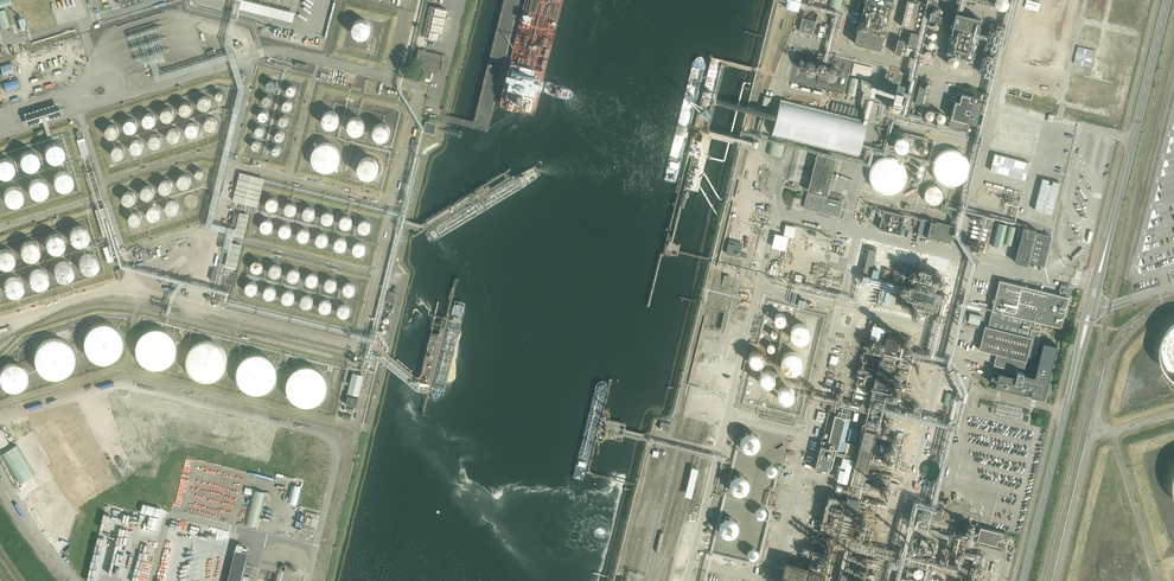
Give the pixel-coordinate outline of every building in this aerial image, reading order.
[(785,7),(798,10),(800,0),(787,0),(785,7)] [(854,43),(881,49),(892,0),(865,0),(854,43)] [(918,3),(907,0),(901,26),(912,29),(918,3)] [(0,11),(0,26),(1,29),(10,26),(5,9),(0,11)] [(804,11),(799,31),(813,34),(817,15),(804,11)] [(930,12),(928,18),(940,21),(941,15),(930,12)] [(980,18),(955,12),(946,52),(952,54),(958,27),(977,31),(980,18)] [(1045,44),(1052,44),(1051,37),(1055,34),(1055,36),(1064,36),(1067,33),(1065,32),(1072,27),(1065,27),(1063,25),(1069,25),(1069,21),(1089,21),(1092,19),(1080,19),(1078,17),(1040,17),(1040,26),(1037,26),(1037,31),(1032,31),(1032,33),(1033,34),(1038,34),(1038,40),(1032,40),(1032,44),(1042,44),(1042,40),(1045,44)] [(371,35),(368,19),(352,22),(355,39),(371,35)] [(998,41),(1002,27),(1000,26),(1000,25),(998,24),(998,26),(993,24),(989,38),(998,41)] [(918,33),(911,32),(908,43),(916,45),(918,33)] [(904,40),(898,38),(895,53),(901,55),(904,40)] [(439,74),(443,60),(444,55),(418,49),(414,68),(420,70),(419,76),(430,79),(432,72),(439,74)] [(800,63),(794,62),(791,80),(801,82),(804,65),(802,64),(803,58),(801,57),(800,63)] [(957,63),(957,61),(957,60),(956,59),(954,58),(952,58),(951,58),(949,59),(948,60),(947,62),(948,64),(949,66),(951,67),(952,67),(954,67),(956,66),(957,65),(957,63)] [(818,66),(818,65),(817,63),(817,62),(816,61),(814,60),(813,60),(811,60),(810,60),(809,60),(807,61),(806,62),(806,64),(805,65),(805,66),(806,68),(807,70),(809,72),(811,72),(813,72),(816,71),(816,70),(817,69),(818,68),(818,66)] [(12,63),(0,66),(3,75),(15,72),(12,63)] [(838,71),(838,69),(838,68),(836,66),(834,65),(832,65),(830,65),(828,66),(827,66),(827,67),(826,69),(826,70),(826,71),(826,72),(826,73),(827,74),(827,75),(829,77),(832,77),(834,77),(836,76),(837,75),(838,74),(838,73),(838,71)] [(909,82),(909,81),(909,80),(909,79),(907,77),(906,76),(904,75),(903,75),(902,75),(900,75),(899,76),(898,77),(898,78),(897,79),(896,80),(896,81),(897,84),(898,86),(900,87),(902,88),(905,87),(907,86),(908,85),(908,84),(909,83),(909,82)] [(861,79),(851,77),(846,94),(856,96),(861,79)] [(18,78),(3,83),(6,92),(21,87),(18,78)] [(275,84),(275,83),(274,81),(273,80),(271,79),(270,80),(268,80),(267,82),(266,84),(266,86),(267,87),(269,88),(270,89),(272,89),(273,88),(274,88),(275,86),(275,84)] [(921,80),(916,104),(922,106),(927,81),(921,80)] [(296,89),(296,88),(295,86),(294,85),(293,85),(292,84),(290,85),(288,86),(287,87),(287,89),(287,91),(288,92),(290,93),(291,94),(293,93),(295,93),(296,91),(296,89)] [(957,92),(948,127),(967,132),(969,122),(977,124),(983,103),(977,102),(978,98),(957,92)] [(272,99),(271,97),(270,96),(269,95),(267,94),(266,95),(264,96),(263,97),(262,99),(263,101),(264,102),(265,103),(267,104),(269,103),(270,102),(271,101),(272,99)] [(211,102),(211,99),(210,98),(210,97),(209,96),(207,95),(205,95),(202,95),(200,96),(199,98),(198,99),(198,100),(198,101),(198,104),(199,105),(200,106),(202,108),(204,109),(205,109),(207,108),(209,107),(211,105),(211,104),(211,102)] [(904,102),(904,101),(904,99),(903,97),(902,96),(901,96),(898,95),(897,95),(895,96),(894,97),(893,97),(892,99),(892,100),(892,101),(892,104),(893,106),(894,106),(896,107),(898,108),(899,108),(900,107),(901,107),(902,106),(903,105),(904,104),(904,103),(904,102)] [(762,105),(769,107),(772,97),(764,96),(762,105)] [(780,99),(776,114),(771,135),(859,156),(868,120),(864,119),(780,99)] [(193,108),(193,107),(193,105),(192,104),(191,103),(189,101),(188,101),(187,100),(185,101),(184,101),(182,102),(180,104),(180,105),(179,107),(179,108),(180,110),(180,111),(181,112),(183,113),(185,114),(186,114),(188,114),(191,112),(192,111),(192,110),(193,109),(193,108)] [(292,105),(292,103),(291,102),(290,101),(289,100),(287,100),(285,101),(284,102),(283,103),(283,105),(283,107),(284,108),(286,109),(288,109),(289,109),(290,108),(291,108),(292,106),(292,105)] [(24,113),(28,126),(62,116),(58,103),(24,113)] [(175,113),(175,111),(174,110),(174,109),(173,108),(171,106),(170,106),(168,106),(167,106),(165,106),(163,107),(162,109),(162,110),(161,111),(161,113),(161,115),(162,116),(163,117),(165,119),(166,119),(167,119),(169,119),(170,119),(172,118),(173,117),(174,116),(175,114),(175,113)] [(934,111),(933,109),(932,108),(931,107),(930,106),(929,106),(927,106),(926,107),(925,108),(924,109),(924,111),(924,113),(925,115),(927,116),(929,116),(931,116),(932,115),(933,113),(934,111)] [(339,118),(339,117),(339,116),(339,114),(338,113),(337,111),(336,110),(334,110),(333,109),(331,109),(329,109),(328,109),(326,110),(325,111),(324,112),(323,114),(323,116),(322,117),(323,119),(323,121),(323,122),(325,123),(326,124),(327,125),(328,126),(330,126),(332,126),(334,125),(336,125),(337,124),(338,122),(339,121),(339,119),(339,118)] [(946,115),(946,114),(946,113),(944,111),(943,110),(941,109),(939,110),(937,111),(936,112),(936,114),(936,116),(937,118),(939,119),(941,119),(943,119),(945,118),(946,116),(946,115)] [(268,115),(268,114),(267,113),(266,111),(265,110),(263,110),(261,110),(261,111),(260,111),(259,113),(258,115),(259,116),(260,117),(261,119),(263,119),(264,119),(266,118),(267,117),(268,115)] [(157,119),(157,116),(156,115),(155,114),(153,112),(152,112),(150,112),(148,112),(146,113),(145,114),(144,116),(143,117),(143,119),(144,121),(144,122),(145,123),(147,125),(150,125),(151,125),(153,125),(155,124),(156,122),(157,120),(157,119)] [(218,123),(218,122),(217,121),(217,120),(216,118),(215,117),(214,116),(213,116),(211,115),(210,115),(208,116),(206,117),(205,118),(205,119),(204,121),(204,122),(204,125),(206,127),(208,128),(209,129),(210,129),(212,129),(213,129),(215,127),(216,126),(217,125),(218,123)] [(289,119),(288,118),(287,116),(286,115),(284,115),(283,115),(281,116),(280,117),(279,119),(279,121),(280,122),(282,124),(284,124),(285,124),(287,123),(288,121),(289,119)] [(365,124),(365,122),(364,120),(363,119),(362,118),(361,117),(360,116),(358,116),(356,115),(355,116),(353,116),(352,117),(350,118),(349,119),(349,120),(348,122),(348,124),(348,125),(348,127),(349,129),(350,130),(352,131),(353,132),(355,132),(356,133),(357,132),(359,132),(361,131),(362,130),(363,129),(364,128),(365,126),(365,124)] [(138,125),(138,124),(137,122),(136,121),(136,120),(134,118),(131,118),(130,118),(128,118),(126,119),(125,121),(125,122),(124,123),(124,124),(124,127),(125,128),(126,129),(127,130),(128,131),(130,131),(132,131),(133,131),(135,129),(136,128),(137,127),(137,126),(138,125)] [(199,128),(199,127),(199,125),(198,124),(197,123),(195,122),(194,121),(192,121),(190,122),(188,122),(187,123),(186,125),(186,128),(186,130),(187,132),(188,133),(190,134),(191,135),(192,135),(194,135),(195,134),(197,133),(198,132),(199,131),(199,128)] [(434,134),(437,124),(426,121),(423,131),(434,134)] [(390,130),(390,128),(389,127),(389,126),(388,124),(387,123),(385,123),(384,122),(382,122),(380,122),(379,122),(377,123),(376,124),(375,125),(374,126),(373,128),(373,130),(373,132),(373,133),(374,135),(375,136),(377,137),(378,138),(381,139),(382,139),(385,138),(386,137),(387,136),(389,135),(389,134),(390,132),(390,130)] [(120,130),(119,128),(118,125),(117,124),(116,124),(113,123),(112,123),(110,124),(108,125),(107,126),(106,127),(106,128),(106,130),(106,132),(107,133),(108,134),(109,136),(110,136),(111,137),(113,137),(114,137),(115,136),(116,136),(118,135),(119,133),(119,132),(120,130)] [(264,130),(264,128),(263,127),(263,126),(262,126),(261,125),(259,125),(258,126),(256,127),(255,128),(255,130),(255,131),(256,133),(258,134),(259,134),(261,134),(263,133),(264,132),(264,130)] [(182,134),(181,133),(181,132),(180,130),(180,129),(178,128),(177,127),(175,127),(174,127),(172,128),(170,129),(169,130),(169,131),(168,132),(168,134),(168,136),(169,137),(170,138),(172,140),(173,141),(174,141),(176,141),(177,140),(179,139),(180,138),(181,137),(181,135),(182,134)] [(284,134),(284,133),(283,131),(282,130),(280,129),(279,130),(277,130),(276,132),(275,134),(275,136),(276,137),(278,138),(279,139),(281,139),(282,138),(283,138),(284,136),(284,134)] [(162,139),(162,137),(162,136),(161,135),(160,134),(159,133),(157,133),(156,132),(155,132),(153,133),(151,134),(150,135),(149,136),(149,138),(149,139),(149,141),(150,143),(151,144),(152,145),(153,145),(155,146),(156,146),(158,145),(160,144),(161,143),(162,142),(162,139)] [(771,136),(767,153),(781,157),(786,140),(771,136)] [(908,145),(908,144),(908,143),(908,141),(907,140),(906,139),(905,138),(903,137),(901,137),(900,137),(898,138),(896,139),(895,139),(894,142),(894,143),(894,144),(894,147),(895,149),(896,150),(898,151),(899,151),(900,152),(902,152),(903,151),(904,151),(906,150),(907,148),(908,147),(908,146),(908,145)] [(144,145),(144,144),(144,143),(143,141),(142,140),(140,139),(139,138),(138,138),(135,139),(134,139),(133,140),(131,142),(131,144),(131,145),(131,147),(132,149),(133,150),(135,151),(137,152),(139,152),(140,151),(142,150),(144,148),(144,147),(144,145)] [(260,143),(260,142),(259,140),(257,139),(256,139),(255,139),(253,141),(252,142),(252,143),(252,145),(253,146),(255,147),(256,147),(258,147),(259,146),(260,145),(260,143)] [(65,150),(64,148),(64,146),(63,145),(62,144),(61,142),(59,141),(58,141),(55,140),(53,140),(51,141),(50,142),(48,143),(47,144),(46,146),(45,148),(45,150),(45,152),(46,153),(47,155),(48,157),(49,158),(51,159),(53,160),(55,160),(57,160),(59,159),(60,158),(61,157),(63,156),(64,154),(64,152),(65,150)] [(86,140),(78,142),(82,156),(90,154),(86,140)] [(930,149),(930,148),(930,146),(929,144),(928,143),(926,142),(925,141),(923,141),(921,140),(920,141),(918,141),(916,142),(915,143),(914,145),(913,146),(913,148),(913,149),(913,151),(913,153),(914,155),(915,156),(917,157),(918,158),(920,158),(922,158),(923,158),(925,157),(926,157),(928,155),(929,154),(930,153),(930,151),(930,149)] [(340,156),(340,155),(340,153),(339,150),(338,148),(336,145),(334,143),(331,142),(329,141),(327,141),(325,141),(322,141),(320,142),(317,143),(315,145),(313,148),(312,150),(311,153),(311,156),(311,159),(312,162),(314,164),(316,166),(318,168),(320,169),(323,170),(326,170),(329,170),(331,169),(333,168),(336,166),(337,164),(339,162),(340,159),(340,156)] [(126,151),(126,150),(125,148),(125,147),(124,146),(122,144),(119,144),(118,144),(116,144),(114,146),(113,147),(113,148),(112,149),(112,150),(112,153),(113,154),(114,155),(115,156),(116,157),(117,157),(119,157),(121,157),(123,156),(124,155),(125,154),(125,152),(126,151)] [(281,148),(280,146),(279,145),(278,144),(276,144),(275,144),(274,145),(273,146),(272,148),(273,150),(274,151),(275,152),(276,152),(278,152),(279,151),(280,150),(281,148)] [(883,145),(876,144),(875,149),(877,150),(876,153),(881,155),(882,151),(883,145)] [(969,166),(969,162),(968,159),(966,156),(964,153),(961,151),(958,149),(955,148),(952,148),(949,148),(946,149),(942,151),(940,153),(937,156),(936,158),(935,161),(934,165),(934,169),(935,172),(937,175),(939,177),(940,179),(942,180),(945,182),(948,183),(951,183),(954,183),(958,182),(961,180),(964,178),(966,175),(968,173),(969,169),(969,166)] [(39,159),(39,157),(39,155),(38,153),(37,152),(35,151),(34,150),(32,149),(30,149),(29,149),(26,149),(25,150),(23,151),(22,153),(21,154),(20,156),(20,158),(20,160),(21,162),(21,163),(23,165),(24,166),(25,167),(27,168),(29,168),(31,168),(33,168),(35,167),(36,166),(38,164),(39,162),(39,160),(39,159)] [(837,158),(817,153),(808,192),(828,197),(837,158)] [(15,166),(14,164),(14,163),(13,161),(12,159),(10,158),(8,157),(6,157),(5,156),(2,157),(1,157),(0,158),(0,174),(1,175),(3,176),(5,176),(7,176),(9,175),(11,174),(12,173),(13,171),(14,170),(14,168),(15,166)] [(906,173),(906,170),(905,166),(903,163),(901,161),(899,159),(896,157),(893,156),(889,156),(885,156),(882,157),(879,159),(877,161),(875,163),(873,166),(872,169),(871,172),(871,175),(872,179),(874,182),(876,185),(879,187),(881,189),(884,190),(886,190),(888,191),(892,190),(894,190),(896,189),(898,188),(900,186),(903,184),(905,181),(906,177),(906,173)] [(377,170),(377,168),(376,166),(375,165),(374,164),(373,162),(371,161),(368,161),(366,161),(364,161),(363,162),(361,163),(360,164),(359,166),(358,168),(358,170),(358,172),(358,173),(359,175),(361,177),(362,178),(364,179),(365,179),(367,179),(369,179),(371,179),(372,178),(374,177),(375,175),(376,174),(377,172),(377,170)] [(73,179),(73,177),(73,176),(72,174),(71,172),(69,171),(67,170),(65,169),(63,169),(62,169),(60,170),(58,171),(57,172),(55,174),(55,176),(54,177),(54,179),(54,181),(55,183),(55,184),(56,185),(58,187),(60,188),(61,188),(63,189),(65,189),(67,188),(69,187),(70,186),(72,184),(73,183),(73,181),(73,179)] [(264,179),(241,172),(234,200),(256,206),(264,179)] [(192,180),(192,178),(190,175),(189,174),(188,174),(186,173),(184,173),(182,174),(180,175),(180,176),(179,177),(178,178),(178,180),(178,181),(179,182),(180,184),(181,185),(182,186),(185,187),(186,187),(188,186),(190,185),(191,184),(191,183),(192,182),(192,180)] [(47,187),(47,185),(47,183),(46,181),(44,180),(43,179),(41,178),(39,177),(38,177),(36,177),(35,178),(33,179),(31,180),(30,181),(29,183),(28,185),(28,187),(28,189),(29,190),(29,192),(31,194),(32,195),(34,196),(36,196),(37,197),(39,196),(41,196),(43,195),(44,194),(46,192),(47,191),(47,189),(47,187)] [(1042,178),(1034,209),(1051,214),(1059,183),(1053,181),(1052,184),(1048,183),(1049,180),(1042,178)] [(173,186),(173,185),(173,183),(171,181),(169,180),(167,179),(165,179),(164,180),(162,181),(161,182),(160,183),(160,184),(159,186),(160,188),(160,189),(161,190),(163,192),(165,193),(166,193),(169,192),(170,192),(171,191),(172,190),(173,189),(173,186)] [(155,192),(155,191),(154,190),(154,189),(153,187),(151,185),(148,184),(147,185),(145,185),(143,186),(142,187),(142,188),(141,190),(141,191),(141,194),(142,195),(143,196),(144,197),(145,198),(147,198),(149,198),(150,198),(152,196),(153,195),(154,194),(154,193),(155,192)] [(23,194),(22,194),(22,192),(22,190),(21,189),(20,187),(18,186),(16,185),(14,185),(13,185),(11,185),(10,185),(8,186),(6,187),(5,189),(4,190),(3,192),(3,194),(3,196),(4,198),(5,200),(6,201),(7,202),(9,203),(11,204),(12,204),(14,204),(16,203),(18,203),(19,201),(21,200),(22,198),(22,196),(23,194)] [(943,194),(943,192),(943,190),(942,189),(940,187),(939,186),(937,185),(936,185),(934,185),(932,185),(931,186),(929,187),(928,188),(927,189),(926,190),(926,192),(926,194),(926,196),(926,198),(927,199),(929,201),(930,202),(932,202),(933,203),(935,203),(938,202),(939,201),(941,200),(942,199),(943,197),(943,196),(943,194)] [(962,196),(962,195),(962,194),(962,193),(961,191),(959,190),(958,190),(956,189),(955,190),(954,190),(952,191),(951,193),(950,195),(951,198),(951,199),(952,200),(954,201),(955,201),(956,201),(958,201),(959,201),(960,200),(961,199),(962,198),(962,196)] [(136,197),(136,195),(135,193),(133,191),(132,191),(130,190),(128,190),(127,191),(125,192),(124,193),(123,194),(123,197),(123,198),(123,199),(124,201),(125,202),(127,203),(128,204),(129,204),(130,204),(132,203),(134,202),(135,201),(136,200),(136,199),(136,197)] [(843,202),(807,193),(803,208),(839,217),(843,202)] [(279,203),(278,202),(278,201),(277,199),(276,198),(275,197),(273,197),(271,197),(270,197),(268,198),(267,200),(266,201),(266,203),(266,205),(267,207),(269,209),(272,209),(273,209),(274,209),(276,208),(277,207),(278,206),(278,205),(279,203)] [(874,200),(863,198),(858,217),(869,219),(874,200)] [(180,206),(180,203),(179,202),(178,201),(176,200),(174,199),(172,199),(171,199),(168,201),(167,203),(166,204),(166,206),(166,207),(167,208),(167,210),(168,211),(170,212),(173,213),(175,212),(176,212),(177,211),(179,210),(179,209),(180,208),(180,206)] [(297,208),(297,207),(296,205),(295,203),(293,202),(291,201),(290,201),(289,201),(288,202),(287,202),(286,203),(285,204),(284,206),(284,207),(284,208),(284,210),(286,211),(287,212),(288,213),(290,214),(292,213),(294,212),(296,211),(296,210),(297,209),(297,208)] [(958,207),(947,205),(942,203),(940,211),(956,214),(958,207)] [(161,212),(161,209),(160,208),(159,207),(157,205),(156,205),(155,205),(153,205),(152,205),(150,207),(148,209),(148,210),(147,212),(148,214),(149,215),(149,216),(151,218),(153,218),(154,218),(156,218),(157,218),(159,216),(160,214),(161,213),(161,212)] [(315,212),(315,211),(315,209),(314,207),(312,206),(310,205),(309,205),(308,205),(306,206),(304,207),(304,208),(303,209),(303,211),(303,212),(303,214),(304,215),(304,216),(305,217),(307,218),(308,218),(310,218),(311,218),(312,217),(313,217),(314,216),(315,215),(315,213),(315,212)] [(878,228),(901,233),(905,213),(882,208),(878,228)] [(110,233),(102,209),(94,211),(102,236),(110,233)] [(334,216),(333,214),(333,212),(332,211),(331,210),(330,210),(327,209),(325,210),(323,211),(322,212),(321,213),(321,214),(321,216),(321,218),(322,220),(324,221),(325,222),(327,222),(329,222),(330,222),(332,220),(333,218),(334,217),(334,216)] [(143,217),(143,215),(142,214),(141,212),(139,210),(137,210),(136,210),(134,210),(133,210),(131,212),(130,214),(129,215),(129,217),(129,218),(130,219),(130,220),(131,222),(133,223),(135,223),(136,224),(137,223),(139,223),(141,222),(142,220),(143,218),(143,217)] [(234,235),(244,237),(250,214),(240,211),(234,235)] [(352,221),(352,219),(352,218),(351,217),(350,216),(348,215),(346,214),(345,214),(344,215),(343,215),(342,216),(341,217),(340,218),(340,219),(339,220),(340,222),(340,224),(341,225),(342,226),(343,226),(345,227),(347,227),(348,227),(349,226),(350,226),(351,225),(352,224),(352,223),(352,221)] [(273,225),(273,224),(273,223),(272,222),(271,220),(270,219),(269,218),(267,218),(265,218),(264,218),(262,220),(261,221),(260,222),(260,224),(260,227),(262,229),(264,230),(266,231),(267,231),(268,230),(270,229),(271,228),(272,227),(273,226),(273,225)] [(929,220),(921,218),(917,234),(950,243),(954,227),(938,223),(939,221),(929,219),(929,220)] [(371,226),(371,225),(370,223),(369,221),(368,220),(367,220),(366,219),(365,219),(363,219),(362,219),(360,221),(358,223),(358,224),(358,225),(358,227),(359,230),(361,231),(364,232),(365,232),(366,231),(367,231),(368,230),(369,229),(370,228),(371,226)] [(291,229),(291,227),(290,225),(289,224),(288,223),(285,223),(284,223),(282,223),(281,224),(280,225),(279,226),(279,229),(279,230),(279,231),(280,233),(281,234),(282,235),(284,235),(285,236),(287,235),(289,234),(291,232),(291,231),(291,229)] [(998,223),(992,246),(1002,248),(1007,225),(998,223)] [(90,235),(90,234),(90,233),(89,231),(88,229),(87,228),(85,226),(83,225),(81,225),(79,225),(78,225),(76,226),(74,227),(73,228),(72,229),(71,231),(71,233),(70,235),(71,237),(71,239),(72,240),(74,242),(75,243),(77,244),(79,244),(81,244),(82,244),(84,243),(85,242),(87,241),(88,240),(89,238),(90,236),(90,235)] [(1009,225),(1004,243),(1013,245),(1017,227),(1009,225)] [(1015,261),(1015,262),(1027,265),(1028,262),(1044,266),(1045,260),(1051,236),(1035,232),(1036,229),(1024,226),(1023,227),(1024,227),(1015,261)] [(310,234),(310,233),(309,231),(308,229),(306,228),(304,227),(303,227),(302,228),(301,228),(300,229),(299,230),(298,231),(297,232),(297,234),(298,236),(298,237),(299,238),(301,239),(303,240),(305,240),(308,239),(309,238),(309,237),(310,235),(310,234)] [(64,242),(64,240),(64,238),(63,237),(62,235),(60,234),(59,233),(57,232),(55,232),(53,232),(51,233),(49,234),(48,235),(47,236),(46,237),(45,239),(45,241),(45,243),(45,245),(46,247),(47,248),(49,250),(50,251),(52,251),(54,251),(56,251),(58,251),(60,250),(61,249),(62,247),(63,246),(64,244),(64,242)] [(328,238),(328,236),(327,235),(326,234),(325,233),(324,232),(323,232),(322,232),(320,232),(319,232),(317,234),(316,235),(316,236),(315,238),(316,240),(317,242),(318,244),(320,244),(321,245),(322,245),(323,244),(325,244),(326,243),(327,242),(327,241),(328,240),(328,238)] [(772,249),(786,252),(789,237),(775,234),(772,249)] [(347,243),(347,241),(346,239),(345,238),(343,237),(342,237),(341,236),(340,236),(339,237),(338,237),(336,238),(336,239),(335,240),(334,241),(334,243),(335,245),(336,247),(337,248),(338,249),(339,249),(341,249),(342,249),(343,249),(345,247),(346,246),(347,243)] [(40,250),(40,248),(39,246),(38,245),(37,243),(36,242),(34,241),(33,240),(31,240),(29,240),(27,241),(25,241),(23,243),(22,244),(21,246),(21,248),(20,250),(21,252),(21,253),(22,255),(23,256),(24,257),(26,259),(27,259),(29,259),(31,259),(33,259),(35,258),(37,257),(38,256),(39,254),(39,252),(40,250)] [(366,248),(366,247),(366,245),(364,243),(362,242),(360,241),(358,241),(357,242),(355,243),(354,244),(354,245),(353,247),(353,248),(353,249),(354,251),(355,252),(357,253),(358,254),(359,254),(361,254),(363,253),(364,252),(365,251),(365,250),(366,249),(366,248)] [(108,245),(103,246),(108,262),(113,260),(108,245)] [(238,248),(230,245),(225,267),(233,269),(238,248)] [(15,257),(15,255),(14,254),(14,252),(12,250),(11,249),(9,248),(7,248),(5,247),(3,248),(1,248),(0,249),(0,265),(2,266),(4,267),(6,267),(8,267),(10,266),(11,265),(13,264),(14,262),(14,261),(15,259),(15,257)] [(861,251),(851,300),(865,303),(866,301),(931,315),(940,273),(878,260),(879,255),(861,251)] [(98,262),(98,261),(98,260),(98,258),(97,256),(96,255),(94,254),(93,253),(90,252),(89,252),(87,252),(85,253),(83,254),(82,255),(81,256),(80,258),(79,260),(79,261),(79,263),(80,265),(80,266),(82,268),(83,269),(85,270),(86,271),(88,271),(90,271),(92,271),(94,270),(96,268),(97,267),(98,265),(98,264),(98,262)] [(73,270),(73,269),(73,267),(72,266),(71,264),(70,262),(69,261),(67,260),(65,260),(63,260),(62,260),(60,260),(58,261),(56,263),(55,264),(54,266),(54,268),(54,269),(54,271),(54,273),(55,275),(56,276),(58,277),(60,278),(63,279),(65,279),(67,278),(68,278),(70,276),(71,275),(72,273),(73,271),(73,270)] [(263,268),(262,266),(261,264),(259,263),(258,262),(257,262),(256,262),(254,262),(252,264),(251,265),(250,266),(250,268),(250,270),(251,272),(252,274),(253,274),(256,275),(257,275),(258,274),(260,273),(261,272),(262,271),(263,268)] [(48,277),(48,275),(48,273),(47,272),(46,270),(44,269),(42,268),(40,267),(39,267),(37,267),(35,268),(33,269),(32,270),(31,271),(30,273),(29,274),(29,277),(29,278),(30,280),(31,282),(32,283),(33,285),(35,286),(38,286),(40,286),(42,286),(44,285),(45,284),(47,282),(48,281),(48,279),(48,277)] [(281,274),(281,273),(280,271),(280,270),(279,269),(278,268),(277,267),(276,267),(274,267),(273,267),(272,267),(270,269),(268,271),(268,272),(268,273),(268,274),(268,276),(269,277),(271,279),(272,279),(274,280),(276,279),(278,278),(279,277),(280,276),(280,275),(281,274)] [(298,279),(298,277),(297,276),(296,274),(295,273),(294,273),(293,272),(291,272),(290,272),(289,273),(287,273),(287,274),(286,275),(285,276),(285,278),(285,281),(286,282),(287,283),(288,284),(289,284),(291,285),(293,285),(294,284),(296,283),(296,282),(297,281),(298,280),(298,279)] [(797,282),(809,285),(811,275),(799,273),(797,282)] [(23,285),(23,283),(23,282),(22,280),(21,278),(19,277),(17,276),(15,275),(14,275),(12,275),(10,276),(8,277),(7,278),(6,280),(5,281),(4,283),(4,285),(4,287),(5,289),(6,291),(7,292),(8,293),(10,294),(11,294),(13,295),(15,295),(17,294),(19,293),(20,292),(22,291),(23,289),(23,287),(23,285)] [(317,282),(317,280),(316,279),(315,277),(313,276),(312,275),(310,275),(308,276),(307,277),(306,278),(304,280),(304,282),(304,284),(306,286),(307,287),(308,288),(310,288),(312,288),(313,288),(315,286),(316,286),(316,284),(317,282)] [(336,287),(336,286),(335,284),(334,282),(333,282),(332,281),(331,281),(329,280),(328,281),(327,281),(325,282),(324,283),(323,284),(323,287),(323,289),(324,290),(325,291),(327,293),(328,293),(329,293),(331,293),(332,292),(333,292),(334,291),(335,290),(336,288),(336,287)] [(985,325),(979,349),(996,354),(994,365),(993,365),(1017,371),(1017,370),(1023,372),(1028,355),(1033,357),(1042,322),(1061,327),(1068,297),(1070,290),(1068,287),(1061,285),(1058,294),(999,280),(988,326),(985,325)] [(256,290),(256,288),(256,287),(255,286),(255,285),(253,284),(250,283),(248,284),(246,285),(245,286),(244,287),(244,288),(244,289),(244,292),(245,293),(245,294),(246,295),(247,295),(249,296),(250,296),(251,296),(253,295),(255,294),(256,292),(256,290)] [(354,292),(354,290),(354,289),(352,287),(351,286),(350,286),(348,285),(346,285),(345,286),(343,287),(342,290),(341,292),(342,294),(343,296),(345,297),(347,298),(349,298),(350,298),(352,296),(353,296),(354,294),(354,292)] [(276,295),(276,293),(276,292),(275,290),(273,289),(271,288),(269,288),(268,288),(267,289),(266,290),(265,290),(264,292),(264,293),(264,294),(264,296),(264,297),(265,298),(265,299),(267,300),(269,301),(271,301),(272,301),(273,300),(274,299),(275,298),(276,297),(276,296),(276,295)] [(389,290),(386,300),(394,302),(396,292),(389,290)] [(293,300),(293,299),(293,297),(292,295),(291,294),(289,294),(287,293),(285,293),(284,294),(283,295),(282,296),(281,297),(280,299),(281,302),(282,304),(284,305),(285,305),(286,306),(289,305),(290,305),(291,304),(292,303),(293,302),(293,300)] [(312,304),(312,302),(312,301),(311,300),(310,299),(309,299),(308,298),(307,298),(306,298),(303,298),(302,299),(301,300),(300,302),(300,304),(300,306),(301,308),(303,309),(303,310),(306,310),(307,310),(308,310),(310,309),(312,307),(312,306),(312,304)] [(981,307),(966,304),(962,302),(961,306),(980,311),(981,307)] [(330,309),(330,308),(330,306),(329,305),(327,303),(325,303),(323,303),(322,303),(321,303),(320,304),(319,305),(318,306),(318,307),(318,309),(318,311),(319,313),(321,315),(323,315),(325,315),(326,315),(328,314),(329,313),(330,312),(330,311),(330,309)] [(349,314),(348,311),(348,310),(347,309),(346,308),(345,308),(343,307),(342,307),(340,308),(338,309),(337,310),(336,311),(336,312),(336,314),(336,316),(338,318),(338,319),(340,319),(341,320),(342,320),(344,320),(345,319),(346,319),(347,318),(348,316),(349,314)] [(718,307),(717,310),(714,325),(711,324),(710,330),(720,332),(726,309),(718,307)] [(787,317),(787,316),(786,315),(785,313),(784,312),(783,312),(781,312),(779,312),(777,313),(776,314),(776,315),(775,317),(776,320),(777,321),(778,322),(779,323),(781,323),(783,323),(784,322),(785,321),(786,320),(787,317)] [(809,331),(809,329),(809,328),(808,326),(807,325),(806,324),(804,323),(803,322),(801,322),(799,322),(797,323),(795,323),(794,324),(793,326),(792,327),(791,329),(791,331),(791,333),(792,335),(792,336),(794,338),(795,339),(797,340),(800,340),(801,340),(803,340),(805,339),(806,338),(808,337),(809,335),(809,333),(809,331)] [(1173,322),(1170,324),(1168,326),(1165,329),(1163,331),(1162,334),(1160,337),(1159,340),(1158,343),(1157,346),(1157,350),(1157,353),(1157,356),(1158,360),(1159,363),(1160,366),(1162,369),(1164,371),(1166,374),(1168,376),(1171,378),(1173,380),(1173,322)] [(902,361),(901,338),(891,335),(891,330),(886,328),(885,327),(874,324),(858,373),(864,372),(862,369),(865,367),(875,370),(870,373),(870,377),(872,379),(873,386),(877,387),(879,387),(879,389),(883,390),(890,385),(888,383),(890,379),(902,378),(897,372),(900,370),(898,368),(899,365),(906,364),(902,363),(904,361),(902,361)] [(115,344),(115,341),(114,338),(112,335),(110,332),(107,330),(105,328),(102,327),(98,326),(95,327),(91,328),(88,329),(85,331),(83,334),(81,337),(80,340),(80,343),(80,347),(81,350),(82,353),(84,356),(87,358),(89,360),(92,361),(96,362),(100,362),(103,361),(104,360),(107,359),(109,357),(112,354),(114,351),(114,348),(115,344)] [(779,334),(778,332),(778,331),(777,330),(776,329),(775,329),(773,329),(772,329),(771,329),(769,331),(768,332),(768,333),(768,334),(768,336),(768,337),(770,338),(771,339),(772,340),(774,340),(775,339),(777,338),(778,337),(779,334)] [(179,350),(179,349),(179,346),(178,343),(176,340),(174,337),(171,335),(168,333),(165,332),(161,332),(158,332),(154,333),(151,335),(149,337),(147,339),(145,342),(144,345),(143,349),(144,353),(145,355),(146,358),(148,361),(150,363),(153,365),(157,367),(161,367),(164,367),(168,366),(171,364),(173,362),(176,360),(177,356),(179,353),(179,350)] [(1030,394),(1033,395),(1044,398),(1057,344),(1050,343),(1043,341),(1034,375),(1023,373),(1023,372),(1017,370),(1017,371),(1015,375),(998,371),(994,386),(1024,393),(1026,387),(1031,388),(1030,394)] [(69,359),(68,355),(67,352),(66,349),(63,346),(60,344),(58,343),(54,342),(51,342),(47,342),(44,344),(41,345),(39,347),(37,350),(36,352),(35,356),(35,359),(35,362),(36,366),(37,368),(40,371),(43,373),(45,375),(49,376),(52,376),(55,376),(59,374),(62,373),(64,371),(66,368),(67,366),(68,362),(69,359)] [(226,360),(226,359),(225,356),(224,353),(223,350),(221,347),(218,345),(215,343),(212,342),(209,342),(206,342),(202,343),(199,344),(196,346),(193,349),(192,353),(191,355),(190,359),(190,362),(191,365),(192,368),(194,371),(197,373),(199,374),(200,376),(203,377),(207,377),(211,377),(214,376),(217,374),(220,373),(222,370),(223,369),(224,367),(225,363),(226,360)] [(775,350),(775,349),(775,348),(775,347),(774,345),(772,344),(770,344),(768,344),(767,344),(766,345),(765,347),(764,348),(764,349),(764,350),(765,352),(766,353),(767,354),(769,355),(772,355),(774,353),(775,352),(775,350)] [(760,349),(748,354),(754,366),(765,361),(760,349)] [(803,361),(802,359),(802,357),(801,355),(800,354),(798,352),(797,351),(795,351),(793,350),(791,351),(789,351),(787,352),(786,353),(784,354),(783,356),(783,358),(782,360),(782,362),(783,364),(784,366),(785,368),(787,369),(789,370),(790,371),(792,371),(795,371),(796,370),(798,369),(800,368),(801,366),(802,364),(802,363),(803,361)] [(275,374),(275,373),(274,370),(274,367),(272,364),(270,361),(267,359),(264,357),(260,356),(257,356),(254,356),(250,357),(247,359),(244,361),(242,364),(241,367),(240,370),(239,374),(240,377),(241,380),(243,383),(245,386),(247,388),(250,389),(253,391),(257,391),(261,391),(264,389),(268,388),(269,386),(271,384),(273,382),(273,380),(274,377),(275,374)] [(24,378),(23,375),(23,373),(22,371),(20,369),(19,368),(16,367),(14,366),(11,365),(8,366),(6,367),(4,368),(3,369),(1,371),(0,373),(0,383),(1,384),(2,386),(4,388),(6,389),(8,390),(11,390),(13,390),(15,390),(17,389),(19,387),(21,385),(22,383),(23,381),(24,378)] [(988,369),(970,365),(968,371),(986,376),(988,369)] [(325,385),(325,384),(325,381),(323,377),(322,375),(321,373),(319,371),(317,369),(313,368),(310,367),(306,367),(303,367),(300,368),(296,370),(294,372),(292,375),(291,378),(290,381),(289,385),(290,388),(291,391),(293,395),(295,397),(298,399),(299,400),(302,401),(305,402),(308,402),(311,402),(314,400),(317,399),(320,397),(322,394),(324,391),(324,388),(325,385)] [(776,377),(775,375),(775,374),(774,373),(774,372),(773,371),(771,370),(770,370),(769,369),(767,370),(766,370),(764,371),(763,371),(762,372),(762,374),(761,375),(761,377),(761,378),(761,379),(762,381),(763,382),(764,383),(765,383),(767,384),(768,384),(769,384),(771,384),(773,382),(774,381),(775,380),(775,379),(776,377)] [(359,396),(364,375),(352,372),(347,393),(359,396)] [(795,393),(795,392),(795,391),(794,390),(793,388),(792,387),(791,386),(790,386),(789,385),(788,385),(786,385),(785,385),(783,386),(782,387),(781,388),(780,389),(780,391),(780,392),(780,394),(780,395),(781,396),(782,397),(784,399),(786,400),(787,400),(788,400),(790,399),(791,399),(792,398),(793,397),(794,396),(795,394),(795,393)] [(842,387),(836,385),(833,396),(840,398),(842,387)] [(358,398),(348,395),(345,404),(356,407),(358,398)] [(846,417),(849,418),(857,420),(859,412),(831,405),(825,428),(821,446),(815,469),(822,471),(822,468),(828,470),(833,447),(844,450),(846,440),(841,439),(846,417)] [(1006,409),(994,406),(992,413),(1003,417),(1006,409)] [(823,422),(826,412),(818,410),(816,420),(823,422)] [(669,431),(671,424),(661,422),(660,428),(669,431)] [(761,441),(761,440),(761,438),(760,436),(759,434),(758,433),(757,432),(755,431),(753,430),(751,430),(749,430),(747,431),(745,432),(744,433),(743,434),(742,436),(741,438),(741,440),(741,442),(741,444),(742,446),(744,447),(745,449),(747,450),(748,450),(750,451),(753,450),(755,450),(757,449),(758,448),(759,446),(760,445),(761,443),(761,441)] [(895,440),(895,443),(902,444),(904,433),(898,431),(898,434),(894,433),(892,439),(895,440)] [(778,468),(777,466),(776,464),(775,463),(773,463),(771,463),(770,463),(769,464),(767,466),(767,468),(767,469),(767,470),(769,472),(770,473),(771,473),(772,474),(774,473),(775,473),(776,472),(777,471),(777,470),(778,468)] [(692,467),(685,496),(691,497),(698,468),(692,467)] [(750,483),(751,483),(750,481),(750,479),(749,478),(748,476),(746,475),(745,474),(743,473),(741,473),(739,473),(737,473),(735,474),(734,475),(732,477),(731,479),(730,481),(730,483),(730,485),(731,487),(732,488),(733,490),(735,492),(737,493),(739,493),(740,493),(742,493),(744,493),(746,492),(747,490),(749,489),(750,487),(750,485),(750,483)] [(899,484),(891,482),(888,494),(896,496),(899,484)] [(253,489),(245,523),(258,527),(266,492),(253,489)] [(828,494),(822,520),(837,523),(837,519),(843,521),(844,516),(843,515),(844,510),(841,510),(843,504),(840,503),(841,497),(828,494)] [(924,498),(917,497),(915,505),(921,507),(924,498)] [(943,505),(936,503),(932,519),(939,521),(943,505)] [(143,504),(141,512),(156,516),(155,517),(150,515),(147,527),(155,529),(160,508),(143,504)] [(767,512),(767,511),(767,509),(766,508),(764,507),(762,506),(761,506),(760,506),(758,507),(757,509),(756,511),(756,512),(757,513),(758,515),(759,516),(760,517),(762,517),(763,517),(764,516),(766,515),(767,513),(767,512)] [(965,516),(965,514),(965,513),(964,512),(963,510),(961,509),(960,508),(958,507),(957,507),(955,507),(953,507),(951,508),(950,509),(948,511),(947,512),(947,514),(947,516),(947,518),(947,519),(948,521),(949,522),(950,523),(952,525),(953,525),(955,525),(957,525),(959,525),(960,524),(962,523),(964,521),(964,520),(965,518),(965,516)] [(918,509),(915,523),(925,526),(928,512),(918,509)] [(740,526),(740,524),(739,522),(738,520),(737,519),(736,517),(734,516),(732,516),(730,515),(728,516),(726,516),(724,517),(722,518),(721,520),(720,522),(720,524),(719,525),(720,527),(720,529),(721,531),(722,533),(724,534),(726,535),(727,536),(729,536),(731,536),(733,535),(735,534),(737,533),(738,531),(739,530),(740,528),(740,526)] [(1007,534),(980,527),(979,531),(978,531),(977,531),(976,532),(975,532),(975,533),(974,533),(974,534),(974,535),(974,536),(974,537),(975,537),(975,538),(976,538),(976,539),(977,539),(977,540),(1004,547),(1007,534)] [(67,554),(73,549),(59,534),(54,538),(67,554)] [(932,555),(935,544),(908,537),(905,548),(932,555)] [(237,543),(236,550),(228,580),(241,580),(249,553),(242,551),(243,544),(237,543)] [(759,552),(759,551),(759,550),(758,548),(756,547),(754,547),(752,547),(750,548),(749,550),(748,552),(749,554),(749,555),(750,556),(751,557),(754,557),(756,557),(757,556),(759,554),(759,552)] [(923,571),(923,569),(922,567),(921,567),(920,566),(919,566),(917,566),(916,567),(915,567),(914,569),(913,571),(914,573),(915,574),(917,575),(918,576),(920,575),(922,574),(923,573),(923,571)] [(873,573),(867,572),(867,575),(865,575),(864,580),(861,580),(872,580),(873,573)]
